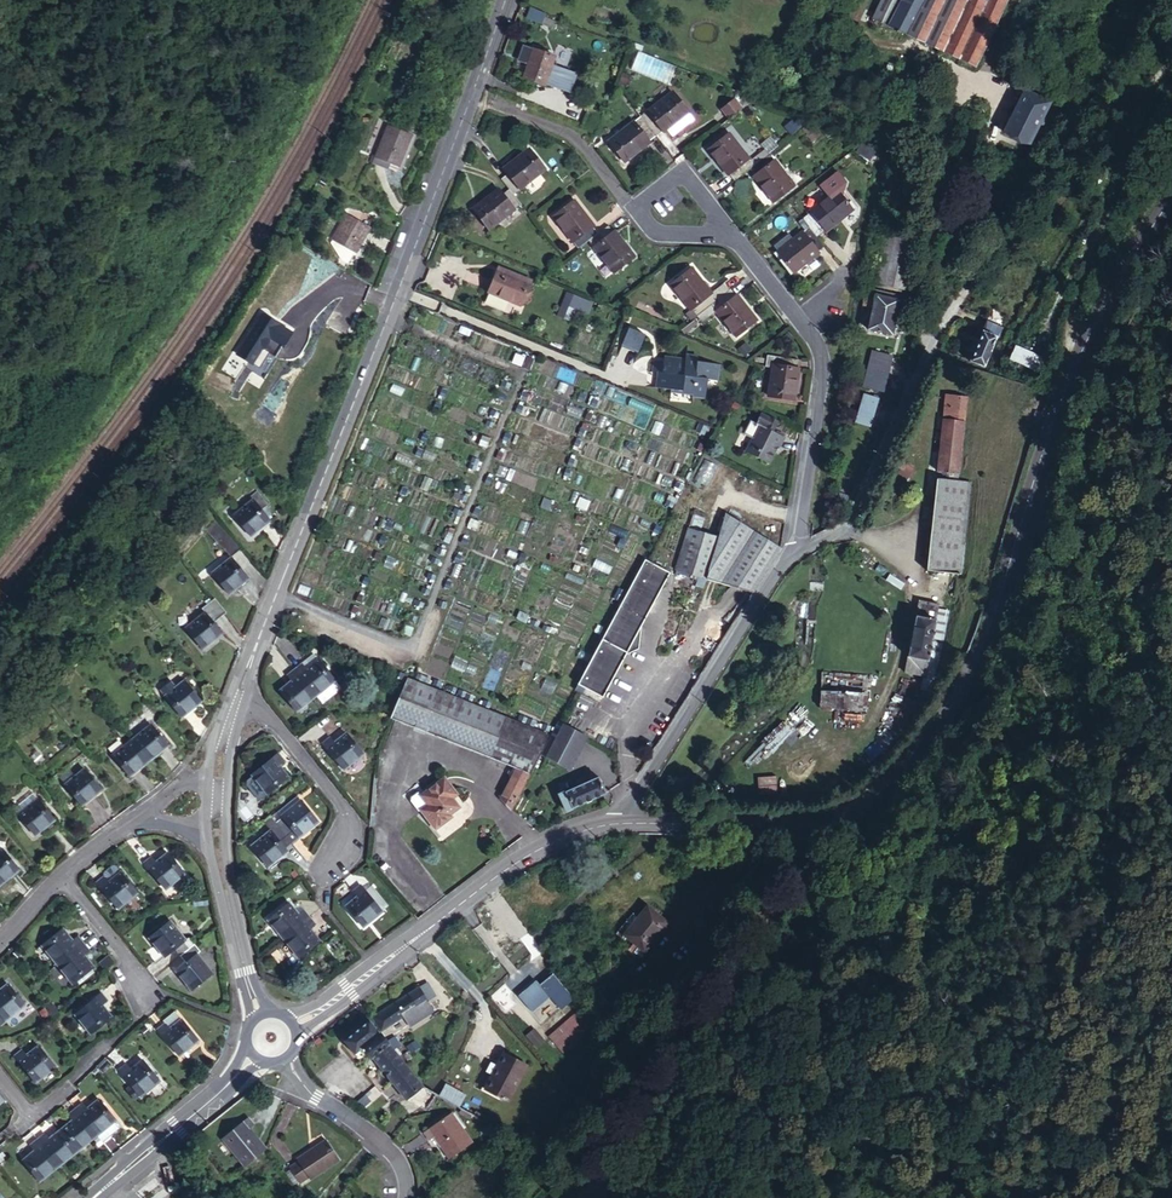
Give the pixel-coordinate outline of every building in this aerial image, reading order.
[(871,19),(887,26),(935,49),(990,69),(1018,0),(880,0),(871,19)] [(543,25),(547,15),(531,9),(527,18),(543,25)] [(1098,57),(1107,60),(1110,55),(1116,44),(1107,39),(1098,57)] [(547,86),(551,73),(557,58),(536,50),(525,80),(547,87),(547,86)] [(669,85),(676,68),(638,53),(632,71),(669,85)] [(560,76),(551,73),(547,86),(556,89),(560,76)] [(628,88),(632,78),(624,75),(619,86),(628,88)] [(1021,81),(1010,111),(1041,122),(1052,93),(1021,81)] [(729,121),(755,100),(737,93),(734,101),(722,111),(729,121)] [(671,95),(647,114),(661,133),(664,136),(668,133),(688,116),(671,95)] [(1041,122),(1010,111),(1003,128),(1035,138),(1041,122)] [(640,118),(641,119),(655,138),(661,133),(647,114),(646,113),(640,118)] [(695,125),(688,116),(668,133),(674,141),(695,125)] [(650,144),(656,139),(655,138),(641,119),(635,124),(650,144)] [(650,144),(635,124),(610,144),(626,165),(651,145),(650,144)] [(406,128),(404,132),(388,125),(374,159),(388,165),(401,170),(415,136),(411,134),(413,130),(406,128)] [(729,176),(743,163),(724,139),(707,152),(727,177),(729,176)] [(505,162),(509,167),(521,183),(546,163),(530,143),(505,162)] [(771,163),(766,156),(749,170),(754,177),(771,163)] [(387,167),(388,165),(374,159),(373,161),(387,167)] [(733,182),(749,170),(743,163),(729,176),(733,182)] [(771,163),(754,177),(753,178),(771,202),(790,186),(771,163)] [(502,172),(511,184),(514,188),(521,183),(509,167),(502,172)] [(516,204),(504,189),(500,184),(476,204),(491,223),(516,204)] [(516,204),(523,199),(514,188),(511,184),(504,189),(516,204)] [(809,212),(810,214),(823,230),(824,233),(853,211),(837,190),(809,212)] [(573,243),(592,228),(594,227),(575,202),(554,218),(573,243)] [(356,251),(371,225),(348,213),(333,238),(356,251)] [(810,214),(802,220),(809,229),(815,237),(823,230),(810,214)] [(609,226),(598,235),(589,242),(594,249),(614,233),(609,226)] [(573,243),(578,250),(589,242),(598,235),(592,228),(573,243)] [(856,290),(852,313),(863,315),(862,324),(886,328),(894,281),(899,282),(906,235),(874,228),(865,275),(862,275),(859,291),(856,290)] [(823,248),(815,237),(809,229),(802,234),(817,253),(823,248)] [(615,232),(614,233),(594,249),(614,274),(635,258),(615,232)] [(818,255),(817,253),(802,234),(776,254),(792,275),(818,255)] [(489,287),(518,299),(521,301),(530,279),(499,266),(489,287)] [(691,310),(712,294),(692,269),(672,285),(691,310)] [(272,294),(280,284),(271,278),(264,288),(272,294)] [(691,310),(697,317),(712,305),(730,291),(725,284),(712,294),(691,310)] [(514,315),(518,299),(489,287),(486,303),(514,315)] [(732,289),(730,291),(712,305),(718,312),(737,297),(732,289)] [(572,320),(580,299),(568,294),(560,315),(572,320)] [(738,296),(737,297),(718,312),(737,338),(758,321),(738,296)] [(986,312),(1008,325),(1014,311),(992,301),(986,312)] [(712,305),(697,317),(703,324),(718,312),(712,305)] [(969,344),(988,356),(1008,325),(986,312),(969,344)] [(283,347),(292,333),(261,315),(236,355),(247,362),(253,365),(262,351),(267,354),(268,354),(269,354),(270,354),(272,352),(277,344),(283,347)] [(334,347),(342,331),(329,325),(322,342),(334,347)] [(641,351),(648,335),(632,328),(624,344),(641,351)] [(863,389),(886,393),(893,353),(869,349),(863,389)] [(688,366),(689,360),(668,356),(667,362),(688,366)] [(723,365),(701,362),(689,360),(688,366),(667,362),(658,361),(656,373),(660,373),(665,374),(662,388),(672,389),(684,391),(684,389),(694,391),(693,397),(693,399),(706,401),(710,381),(721,382),(723,365)] [(766,372),(773,373),(773,369),(775,361),(768,360),(766,372)] [(799,364),(775,361),(773,369),(798,372),(799,364)] [(253,365),(247,362),(244,368),(251,372),(255,366),(253,365)] [(773,369),(773,373),(769,400),(795,404),(800,373),(798,372),(773,369)] [(957,471),(968,388),(950,384),(938,468),(957,471)] [(877,398),(864,394),(859,422),(872,424),(877,398)] [(780,451),(786,441),(773,434),(778,425),(762,417),(757,426),(751,423),(745,437),(754,441),(747,455),(769,466),(778,449),(780,451)] [(947,561),(957,471),(938,468),(926,558),(947,561)] [(975,474),(957,471),(947,561),(961,563),(975,474)] [(260,504),(254,497),(249,506),(252,510),(260,504)] [(261,520),(252,510),(249,506),(234,528),(241,536),(261,520)] [(701,527),(704,516),(694,514),(691,524),(701,527)] [(755,594),(782,551),(728,516),(721,539),(691,531),(679,568),(755,594)] [(242,548),(235,552),(246,572),(253,568),(242,548)] [(241,573),(226,552),(207,567),(205,570),(220,589),(241,573)] [(840,554),(830,554),(829,562),(839,562),(840,554)] [(644,626),(673,571),(648,560),(600,649),(577,691),(584,695),(586,690),(605,700),(625,662),(634,644),(641,648),(644,626)] [(936,652),(943,593),(920,590),(912,648),(913,648),(922,649),(936,652)] [(198,611),(206,622),(216,613),(206,601),(196,609),(198,611)] [(214,631),(206,622),(198,611),(178,627),(195,648),(214,631)] [(216,619),(222,628),(230,623),(224,614),(216,619)] [(911,663),(935,668),(936,652),(922,649),(913,648),(911,663)] [(303,663),(294,670),(315,696),(321,704),(342,688),(335,680),(319,659),(317,656),(309,662),(307,660),(303,663)] [(657,750),(706,673),(694,665),(644,742),(657,750)] [(315,696),(294,670),(285,677),(290,683),(278,692),(294,712),(315,696)] [(194,701),(179,682),(160,697),(175,716),(194,701)] [(395,720),(532,777),(549,738),(410,682),(395,720)] [(872,684),(821,682),(823,718),(873,715),(872,684)] [(147,727),(128,742),(144,762),(163,746),(147,727)] [(570,772),(587,738),(568,727),(550,761),(570,772)] [(331,742),(324,749),(343,774),(363,758),(348,738),(336,748),(331,742)] [(144,762),(128,742),(109,757),(124,777),(144,762)] [(285,763),(279,755),(253,775),(260,785),(269,795),(289,779),(288,778),(279,767),(285,763)] [(97,791),(80,770),(60,787),(77,807),(97,791)] [(512,812),(525,785),(521,783),(513,779),(501,803),(512,812)] [(568,814),(607,796),(600,780),(560,797),(568,814)] [(416,804),(437,833),(453,821),(451,818),(461,812),(451,798),(456,794),(447,782),(416,804)] [(269,795),(260,785),(255,789),(263,800),(269,795)] [(301,798),(274,820),(279,827),(287,821),(284,818),(305,802),(301,798)] [(49,820),(34,801),(14,817),(29,836),(49,820)] [(279,827),(292,842),(299,836),(300,838),(320,822),(305,802),(284,818),(287,821),(279,827)] [(274,820),(272,818),(266,823),(273,832),(273,833),(279,827),(274,820)] [(285,848),(292,842),(279,827),(273,833),(276,837),(256,853),(271,872),(292,856),(285,848)] [(165,888),(183,873),(167,854),(157,862),(153,857),(145,863),(165,888)] [(0,856),(0,884),(14,873),(0,856)] [(98,873),(102,879),(114,870),(109,863),(106,863),(97,869),(97,872),(98,873)] [(90,879),(108,905),(128,891),(114,870),(102,879),(98,873),(90,879)] [(360,926),(381,910),(364,888),(361,883),(352,889),(356,895),(344,904),(360,926)] [(364,888),(381,910),(388,906),(370,884),(364,888)] [(268,922),(284,942),(310,921),(304,912),(297,917),(289,905),(268,922)] [(647,955),(669,925),(649,910),(626,939),(647,955)] [(310,921),(284,942),(299,962),(320,945),(310,933),(317,928),(310,921)] [(175,961),(191,948),(185,941),(181,944),(166,924),(144,942),(159,962),(170,954),(175,961)] [(39,947),(56,968),(81,948),(74,939),(67,945),(58,932),(39,947)] [(81,948),(56,968),(72,989),(92,975),(81,961),(87,956),(81,948)] [(197,955),(191,948),(175,961),(180,967),(171,976),(186,995),(208,977),(193,958),(197,955)] [(542,988),(551,998),(562,1012),(567,1009),(575,1002),(564,988),(555,977),(542,988)] [(428,984),(418,991),(428,1004),(437,998),(428,984)] [(533,1013),(551,998),(542,988),(539,984),(521,999),(533,1013)] [(19,1009),(4,990),(0,993),(0,1020),(2,1023),(19,1009)] [(428,1004),(418,991),(373,1021),(383,1034),(404,1020),(428,1004)] [(100,997),(93,1002),(99,1010),(105,1004),(100,997)] [(99,1010),(93,1002),(74,1018),(89,1037),(109,1021),(99,1010)] [(433,1013),(428,1004),(404,1020),(410,1029),(433,1013)] [(584,1029),(575,1018),(551,1038),(566,1055),(576,1046),(572,1041),(584,1029)] [(179,1058),(197,1043),(181,1023),(170,1031),(166,1026),(158,1032),(179,1058)] [(387,1043),(371,1023),(344,1043),(355,1057),(365,1049),(407,1102),(423,1089),(393,1051),(387,1043)] [(537,1046),(545,1038),(533,1027),(525,1035),(537,1046)] [(387,1043),(393,1051),(401,1045),(396,1037),(387,1043)] [(23,1053),(16,1059),(35,1083),(53,1068),(39,1050),(28,1059),(23,1053)] [(509,1104),(528,1068),(506,1056),(487,1092),(509,1104)] [(140,1099),(159,1084),(142,1063),(132,1071),(128,1066),(119,1073),(131,1088),(126,1093),(133,1103),(139,1098),(140,1099)] [(447,1088),(441,1098),(459,1109),(465,1098),(447,1088)] [(437,1097),(423,1089),(407,1102),(421,1110),(437,1097)] [(437,1096),(437,1097),(421,1110),(431,1115),(441,1098),(437,1096)] [(85,1110),(77,1117),(99,1143),(115,1130),(116,1129),(99,1108),(90,1116),(85,1110)] [(449,1161),(472,1147),(453,1116),(425,1133),(429,1141),(435,1137),(449,1161)] [(63,1139),(80,1158),(99,1143),(77,1117),(69,1124),(74,1130),(63,1139)] [(224,1140),(247,1169),(267,1151),(251,1130),(256,1126),(250,1119),(224,1140)] [(493,1138),(497,1131),(492,1128),(487,1136),(493,1138)] [(99,1143),(104,1149),(120,1136),(115,1130),(99,1143)] [(318,1175),(347,1155),(333,1135),(304,1154),(306,1157),(296,1163),(306,1179),(316,1173),(318,1175)] [(40,1148),(61,1174),(80,1158),(63,1139),(53,1147),(48,1142),(40,1148)] [(200,1151),(192,1141),(184,1148),(192,1158),(200,1151)] [(43,1189),(61,1174),(40,1148),(32,1155),(37,1161),(27,1169),(43,1189)] [(171,1194),(158,1179),(136,1197),(137,1197),(166,1197),(171,1194)] [(210,1189),(201,1183),(193,1197),(205,1197),(210,1189)]
